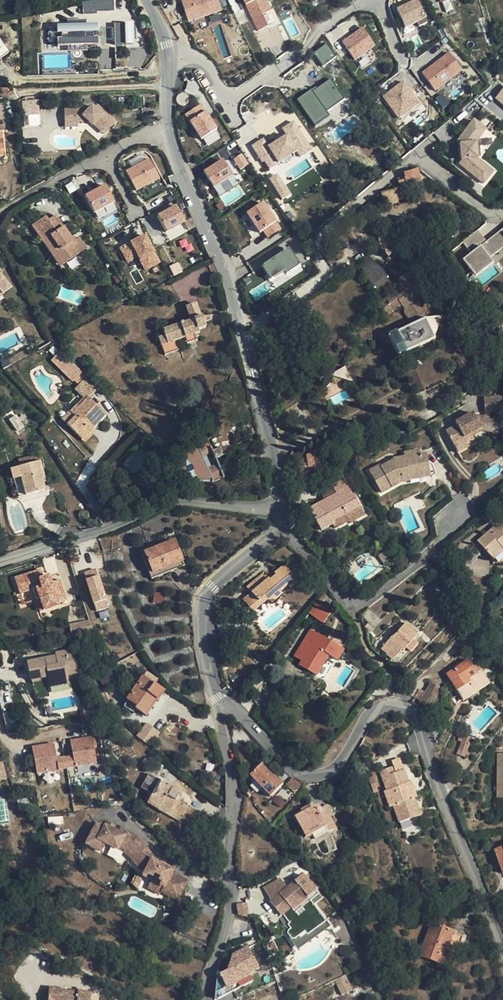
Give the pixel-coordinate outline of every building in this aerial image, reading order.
[(113,0),(94,0),(82,2),(84,15),(97,12),(97,10),(114,6),(113,0)] [(222,10),(219,0),(181,0),(188,21),(222,10)] [(270,9),(266,0),(243,0),(256,31),(267,26),(262,13),(270,9)] [(405,28),(423,19),(415,2),(397,11),(405,28)] [(263,14),(269,25),(278,20),(273,9),(263,14)] [(70,30),(70,32),(90,28),(89,25),(88,19),(68,23),(70,30)] [(62,44),(64,52),(103,44),(102,36),(94,38),(93,33),(101,31),(99,24),(89,25),(90,28),(70,32),(70,30),(59,32),(61,39),(68,38),(69,43),(62,44)] [(135,45),(135,24),(116,24),(116,45),(135,45)] [(374,47),(362,30),(343,43),(355,60),(374,47)] [(313,52),(322,65),(335,56),(326,43),(313,52)] [(434,89),(460,71),(448,55),(423,73),(434,89)] [(327,112),(344,100),(330,80),(312,93),(310,91),(296,101),(315,127),(330,116),(327,112)] [(404,82),(383,97),(399,117),(419,103),(404,82)] [(493,100),(502,108),(502,87),(493,100)] [(40,100),(24,101),(24,115),(41,115),(40,100)] [(85,108),(65,111),(66,121),(78,120),(79,123),(90,122),(94,125),(95,124),(104,131),(109,125),(111,127),(117,120),(98,105),(95,108),(92,106),(90,109),(85,110),(85,108)] [(200,114),(180,122),(187,139),(207,132),(200,114)] [(264,137),(252,144),(266,168),(297,151),(299,156),(311,149),(294,119),(276,129),(280,136),(267,143),(264,137)] [(78,120),(66,121),(67,128),(79,127),(79,123),(78,120)] [(458,144),(457,163),(481,183),(484,180),(478,174),(485,166),(476,158),(474,143),(484,130),(472,120),(460,135),(462,137),(457,143),(458,144)] [(234,157),(239,168),(248,164),(242,153),(234,157)] [(128,172),(137,190),(159,179),(149,161),(128,172)] [(216,189),(235,177),(225,162),(206,174),(216,189)] [(491,171),(485,166),(478,174),(484,180),(491,171)] [(404,174),(405,180),(406,182),(420,178),(418,170),(404,174)] [(271,178),(280,198),(288,195),(279,174),(271,178)] [(399,182),(400,190),(402,190),(402,191),(408,190),(406,182),(405,180),(399,182)] [(95,213),(114,203),(105,187),(86,197),(95,213)] [(400,190),(395,191),(398,200),(404,199),(402,191),(402,190),(400,190)] [(398,200),(395,191),(382,194),(384,205),(398,202),(398,200)] [(282,231),(265,205),(249,215),(262,234),(265,232),(270,239),(282,231)] [(177,207),(159,217),(168,233),(186,223),(177,207)] [(46,215),(35,222),(47,239),(43,241),(52,254),(55,253),(63,264),(87,248),(80,237),(76,239),(72,241),(68,235),(55,216),(49,220),(46,215)] [(32,225),(43,241),(47,239),(35,222),(32,225)] [(396,229),(377,234),(381,252),(383,252),(388,258),(390,256),(398,263),(406,256),(398,248),(400,246),(396,229)] [(501,231),(486,243),(477,232),(462,244),(471,255),(461,263),(474,278),(492,264),(488,260),(502,247),(502,232),(501,231)] [(160,264),(146,237),(121,250),(128,263),(139,258),(146,271),(160,264)] [(302,268),(290,251),(264,268),(273,281),(286,272),(289,276),(302,268)] [(55,253),(52,254),(60,266),(63,264),(55,253)] [(362,267),(382,293),(391,286),(371,260),(362,267)] [(407,306),(413,319),(423,314),(415,298),(426,288),(423,285),(430,279),(437,273),(425,260),(405,276),(404,279),(410,285),(382,309),(388,315),(402,305),(407,306)] [(11,287),(0,273),(0,296),(11,287)] [(432,281),(430,279),(423,285),(426,288),(432,281)] [(163,331),(165,336),(168,344),(177,341),(186,338),(195,335),(200,333),(199,330),(206,327),(203,317),(201,318),(196,304),(187,307),(191,322),(184,324),(183,323),(181,324),(163,331)] [(388,315),(382,309),(379,311),(384,318),(388,315)] [(413,319),(415,324),(426,319),(423,314),(413,319)] [(435,340),(426,319),(415,324),(389,336),(399,357),(407,353),(435,340)] [(446,331),(450,338),(465,331),(460,322),(458,324),(457,323),(446,331)] [(195,335),(186,338),(188,343),(197,340),(195,335)] [(168,344),(165,336),(159,338),(162,346),(165,355),(181,349),(177,341),(168,344)] [(8,361),(11,366),(30,355),(27,350),(8,361)] [(73,382),(74,381),(82,372),(60,352),(56,356),(69,369),(65,374),(73,382)] [(407,353),(399,357),(402,363),(410,359),(407,353)] [(69,369),(56,356),(51,360),(65,374),(69,369)] [(82,372),(74,381),(79,385),(87,377),(82,372)] [(88,377),(87,377),(79,385),(75,390),(83,399),(85,401),(79,407),(77,405),(70,412),(75,417),(67,425),(82,439),(93,427),(106,414),(89,398),(99,388),(88,377)] [(423,390),(421,381),(411,383),(414,393),(423,390)] [(502,406),(502,397),(484,398),(485,412),(502,411),(502,406)] [(83,399),(77,405),(79,407),(85,401),(83,399)] [(75,417),(70,412),(62,420),(67,425),(75,417)] [(446,431),(454,446),(473,436),(483,430),(500,434),(502,421),(484,418),(478,421),(473,413),(456,423),(457,425),(446,431)] [(473,436),(454,446),(458,453),(477,443),(473,436)] [(202,458),(200,453),(197,446),(193,448),(193,447),(178,467),(185,482),(212,482),(213,483),(214,482),(225,478),(219,463),(207,469),(205,464),(204,464),(203,462),(204,462),(202,458)] [(210,449),(202,452),(204,457),(212,454),(212,452),(210,449)] [(219,449),(212,452),(212,454),(215,458),(222,455),(219,449)] [(309,469),(311,469),(322,467),(319,449),(307,455),(308,459),(309,469)] [(410,481),(409,479),(409,476),(430,472),(426,454),(420,455),(416,456),(415,451),(404,453),(405,457),(393,459),(393,460),(381,467),(380,465),(370,471),(381,493),(392,487),(391,486),(402,481),(403,483),(410,481)] [(308,459),(298,460),(301,476),(312,474),(311,469),(309,469),(308,459)] [(39,461),(38,462),(21,466),(19,467),(26,496),(44,490),(41,478),(44,477),(39,461)] [(19,498),(26,496),(19,467),(11,469),(19,498)] [(333,524),(332,522),(346,514),(360,506),(354,495),(352,496),(342,477),(331,483),(335,491),(326,496),(325,496),(325,497),(325,498),(325,499),(326,500),(309,509),(322,531),(333,524)] [(502,549),(502,522),(502,521),(478,541),(491,557),(502,548),(502,549)] [(175,541),(145,553),(153,574),(183,562),(175,541)] [(502,551),(502,549),(502,548),(491,557),(493,559),(502,551)] [(185,566),(183,562),(153,574),(145,553),(141,554),(143,559),(147,568),(152,580),(185,566)] [(393,562),(387,553),(380,558),(387,566),(393,562)] [(143,570),(147,568),(143,559),(139,561),(143,570)] [(286,584),(295,577),(284,565),(274,573),(277,576),(272,581),(265,573),(247,587),(251,593),(243,600),(253,612),(268,599),(279,590),(286,584)] [(87,570),(94,611),(107,608),(100,568),(87,570)] [(41,570),(15,579),(20,593),(33,589),(40,611),(58,605),(57,604),(67,601),(60,580),(51,583),(48,576),(43,578),(41,570)] [(295,577),(286,584),(290,589),(298,581),(295,577)] [(283,594),(279,590),(268,599),(272,604),(283,594)] [(317,600),(309,612),(324,622),(332,610),(317,600)] [(382,620),(368,608),(361,616),(371,624),(374,628),(382,620)] [(72,632),(90,626),(88,619),(70,624),(72,632)] [(406,648),(414,640),(419,633),(415,630),(416,629),(412,625),(411,626),(406,622),(399,630),(397,628),(390,635),(392,637),(381,649),(387,654),(394,660),(402,650),(404,651),(406,648)] [(325,663),(333,668),(344,650),(338,646),(340,643),(335,640),(333,644),(311,630),(295,656),(302,660),(299,665),(317,675),(325,663)] [(417,643),(414,640),(406,648),(410,652),(417,643)] [(49,658),(26,663),(31,681),(48,677),(49,682),(67,677),(67,676),(79,673),(75,655),(68,656),(67,651),(55,654),(55,656),(56,659),(50,660),(49,658)] [(473,658),(447,674),(463,701),(490,684),(473,658)] [(325,681),(333,668),(325,663),(317,675),(325,681)] [(147,673),(143,677),(155,685),(158,681),(147,673)] [(67,677),(49,682),(51,688),(69,684),(67,677)] [(165,692),(155,685),(143,677),(127,700),(128,700),(138,707),(136,709),(146,716),(158,700),(159,700),(165,692)] [(419,691),(415,698),(420,701),(420,702),(430,708),(441,689),(431,684),(424,695),(419,691)] [(134,713),(136,709),(138,707),(128,700),(124,707),(134,713)] [(136,735),(149,745),(159,732),(146,722),(136,735)] [(56,756),(54,742),(32,745),(36,773),(98,764),(94,735),(70,738),(72,754),(56,756)] [(472,738),(465,735),(457,755),(465,757),(472,738)] [(274,778),(261,765),(253,773),(265,786),(263,788),(271,797),(283,785),(275,777),(274,778)] [(400,823),(421,815),(415,799),(417,798),(411,782),(408,783),(404,770),(393,774),(392,768),(380,771),(387,790),(385,791),(390,807),(394,806),(400,823)] [(160,780),(150,799),(161,805),(159,810),(168,815),(172,809),(184,815),(188,807),(176,801),(179,795),(180,794),(180,793),(179,792),(179,791),(178,790),(177,789),(160,780)] [(372,780),(368,782),(371,791),(376,789),(372,780)] [(161,805),(150,799),(147,804),(159,810),(161,805)] [(458,802),(453,804),(456,812),(461,809),(458,802)] [(327,805),(320,809),(321,810),(322,811),(322,812),(321,813),(321,814),(320,815),(320,816),(323,822),(331,817),(333,816),(327,805)] [(321,810),(320,809),(320,808),(319,808),(318,807),(317,807),(315,807),(310,810),(308,807),(301,811),(302,814),(296,817),(307,837),(312,834),(315,839),(337,828),(331,817),(323,822),(320,816),(320,815),(321,814),(321,813),(322,812),(322,811),(321,810)] [(180,822),(184,815),(172,809),(168,815),(180,822)] [(178,898),(186,883),(170,875),(172,871),(151,860),(153,857),(136,837),(125,832),(124,835),(105,825),(103,828),(96,824),(86,844),(96,849),(100,841),(104,843),(117,849),(119,846),(126,850),(133,858),(131,860),(138,869),(144,872),(141,877),(151,882),(162,888),(162,889),(178,898)] [(100,841),(96,849),(100,852),(104,843),(100,841)] [(124,853),(131,860),(133,858),(126,850),(119,846),(117,849),(124,853)] [(494,850),(502,874),(502,848),(494,850)] [(311,901),(319,894),(303,875),(296,880),(292,876),(288,879),(292,884),(287,888),(269,902),(268,903),(280,917),(282,914),(289,923),(287,925),(290,929),(288,931),(288,934),(292,939),(295,939),(305,931),(307,934),(326,919),(312,903),(311,901)] [(269,902),(287,888),(280,879),(260,890),(269,902)] [(176,903),(178,898),(162,889),(162,888),(151,882),(148,888),(176,903)] [(312,903),(320,896),(319,894),(311,901),(312,903)] [(247,913),(247,904),(237,905),(238,914),(247,913)] [(282,914),(280,917),(287,925),(289,923),(282,914)] [(435,916),(432,923),(441,927),(444,920),(435,916)] [(329,924),(326,919),(307,934),(305,931),(295,939),(292,939),(299,948),(329,924)] [(454,932),(441,927),(432,923),(419,955),(441,965),(451,969),(464,936),(454,933),(454,932)] [(274,943),(265,948),(270,957),(279,952),(274,943)] [(249,945),(229,953),(234,964),(211,973),(220,994),(253,981),(249,971),(259,967),(249,945)] [(346,976),(335,980),(342,995),(353,990),(346,976)] [(55,989),(52,999),(91,999),(91,993),(61,991),(61,990),(55,989)]
